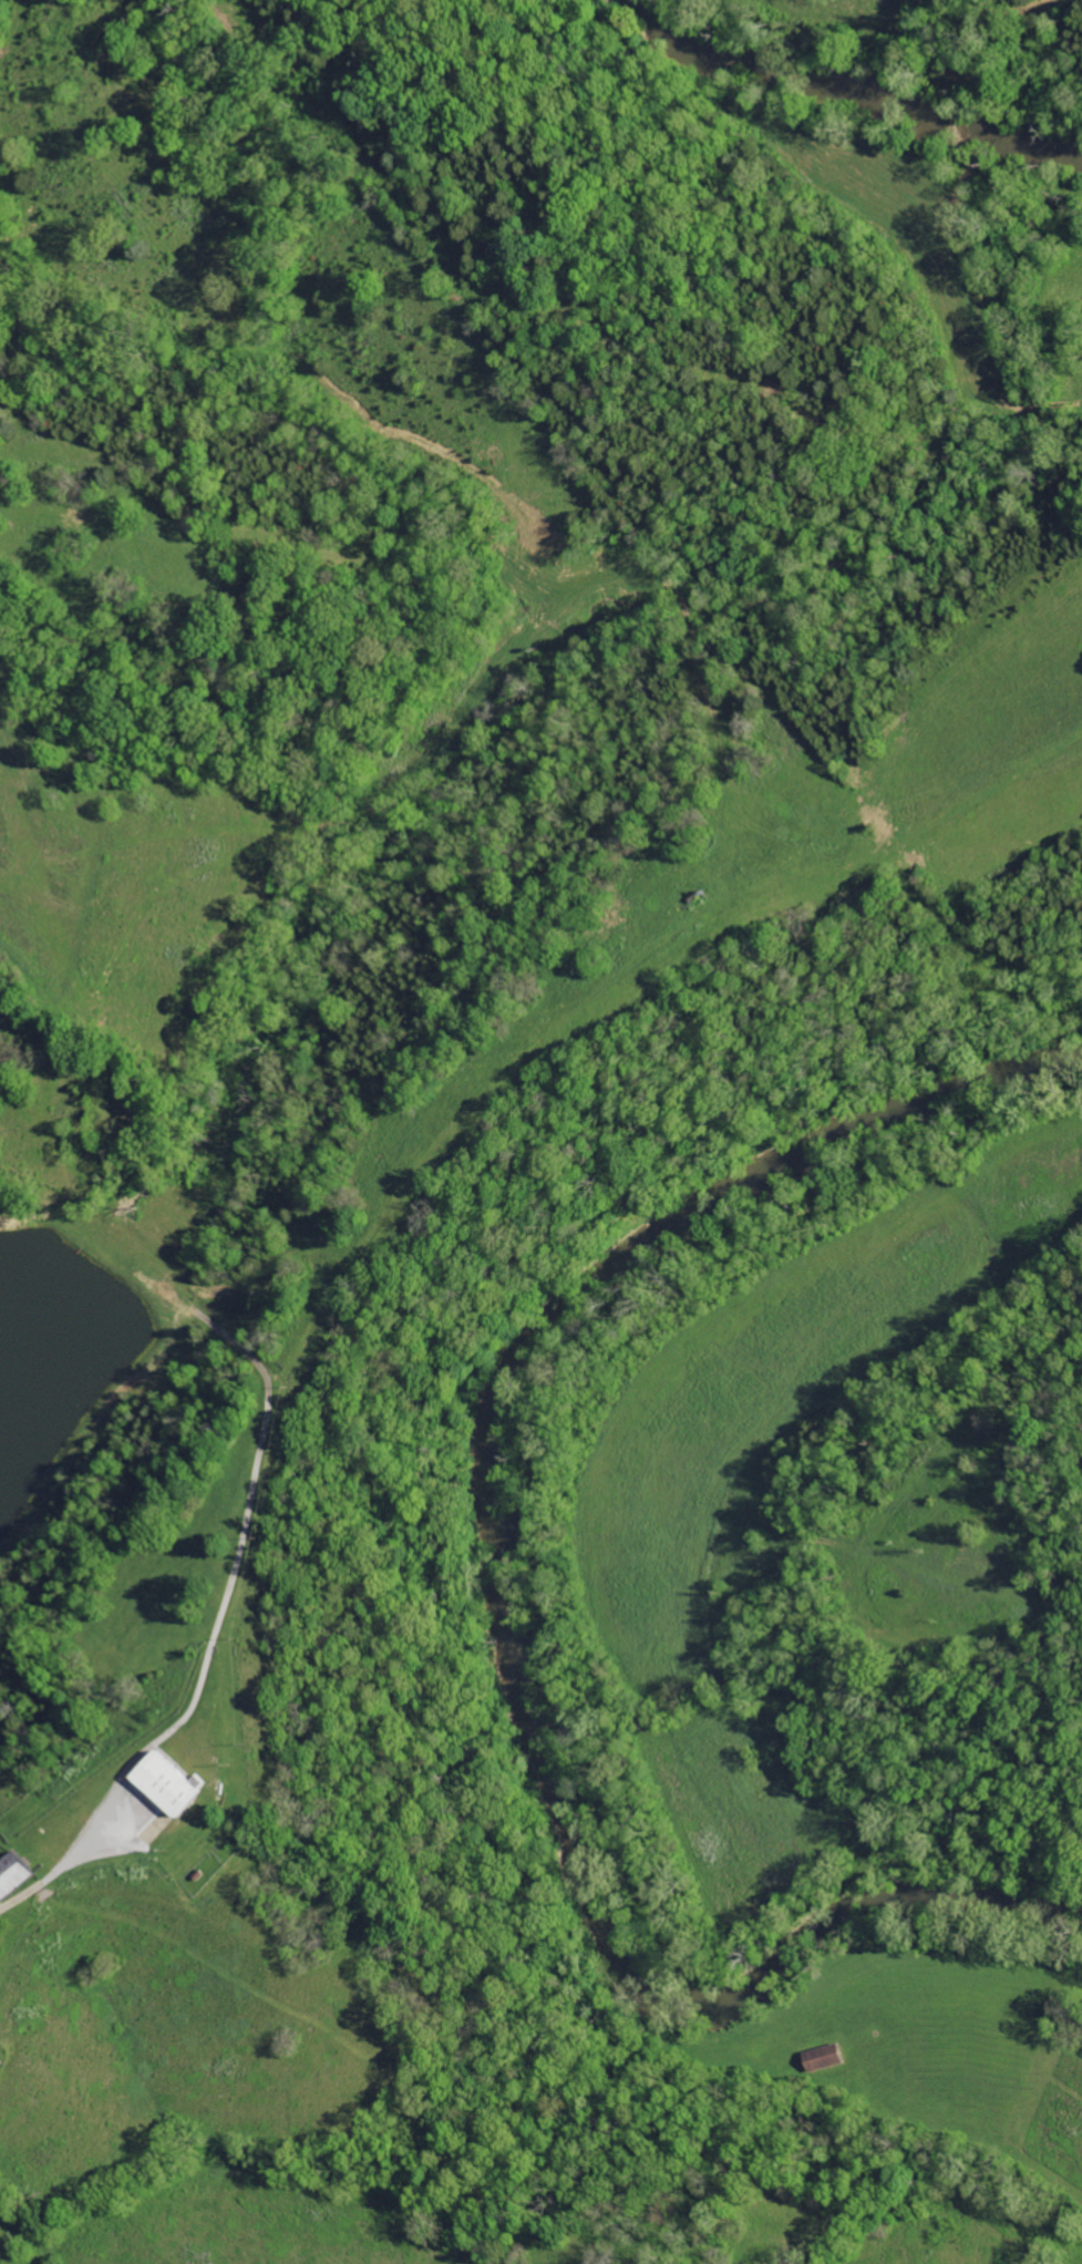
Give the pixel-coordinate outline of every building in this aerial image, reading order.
[(175,1822),(130,1779),(156,1752),(189,1784),(197,1776),(206,1784),(199,1791),(203,1793),(175,1822)] [(31,1874),(0,1901),(0,1862),(12,1852),(31,1874)] [(196,1883),(193,1879),(200,1872),(204,1876),(196,1883)]
